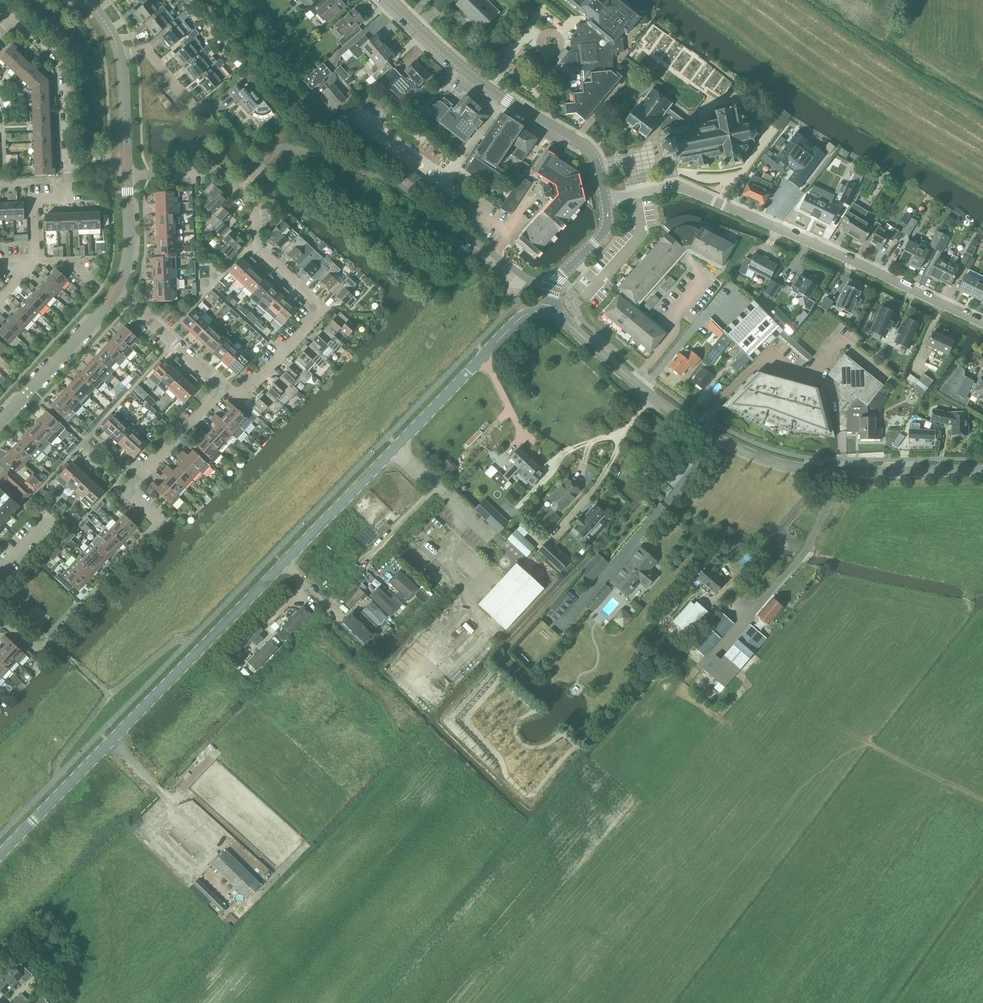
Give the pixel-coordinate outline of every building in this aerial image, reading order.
[(158,10),(150,0),(151,0),(141,0),(145,5),(135,13),(143,22),(153,14),(158,10)] [(345,6),(340,0),(330,0),(328,2),(325,0),(321,0),(310,10),(314,16),(318,12),(327,22),(345,6)] [(451,0),(435,0),(431,4),(440,12),(451,0)] [(497,15),(499,12),(487,0),(485,0),(481,4),(477,0),(461,0),(456,5),(466,14),(467,14),(473,20),(475,19),(484,28),(497,15)] [(583,93),(573,94),(574,104),(564,104),(565,115),(576,114),(583,120),(618,78),(611,72),(609,57),(614,57),(613,53),(624,52),(622,35),(624,33),(627,35),(635,25),(646,24),(645,13),(640,13),(623,0),(567,0),(585,15),(586,24),(577,25),(578,40),(575,40),(576,48),(572,49),(560,63),(571,72),(581,71),(583,93)] [(174,20),(168,12),(163,6),(158,10),(153,14),(157,19),(147,27),(155,37),(170,25),(170,24),(174,20)] [(181,15),(174,20),(170,24),(170,25),(173,29),(163,37),(171,47),(192,29),(185,20),(190,15),(186,10),(181,15)] [(355,28),(363,21),(354,10),(336,26),(345,36),(338,42),(343,47),(359,32),(355,28)] [(264,30),(272,38),(280,30),(273,22),(264,30)] [(203,49),(200,45),(201,44),(195,37),(199,33),(196,29),(188,35),(190,37),(182,43),(186,48),(176,56),(184,65),(194,57),(199,53),(203,49)] [(357,59),(361,56),(365,52),(370,58),(384,45),(376,35),(369,41),(364,35),(349,49),(357,59)] [(0,58),(0,59),(32,89),(36,176),(51,175),(51,177),(55,177),(54,169),(52,169),(48,81),(15,51),(18,49),(12,43),(10,46),(11,47),(0,58)] [(384,45),(370,58),(375,64),(371,67),(376,72),(372,75),(376,81),(392,67),(387,62),(394,56),(384,45)] [(209,46),(204,50),(203,49),(199,53),(194,57),(198,62),(188,70),(196,79),(206,71),(211,67),(218,61),(217,61),(214,57),(212,58),(208,54),(213,50),(209,46)] [(220,59),(217,61),(218,61),(211,67),(206,71),(209,76),(200,84),(208,93),(227,77),(219,67),(224,64),(220,59)] [(226,62),(221,66),(229,75),(233,71),(226,62)] [(419,86),(429,76),(415,62),(405,72),(410,76),(405,81),(394,69),(378,84),(396,102),(416,83),(419,86)] [(346,79),(352,74),(342,63),(336,69),(346,79)] [(311,89),(330,73),(322,64),(303,80),(311,89)] [(710,78),(706,87),(717,92),(725,74),(714,69),(710,79),(710,78)] [(253,92),(247,84),(243,87),(240,82),(230,91),(249,114),(255,109),(256,111),(260,113),(264,113),(268,112),(271,109),(264,100),(262,102),(261,100),(253,91),(253,92)] [(336,108),(345,99),(333,85),(323,93),(336,108)] [(638,132),(646,138),(656,125),(668,110),(672,104),(652,89),(636,109),(635,108),(630,114),(627,112),(625,111),(621,116),(622,119),(625,121),(625,122),(633,129),(632,130),(637,134),(638,132)] [(358,97),(352,90),(347,94),(353,101),(358,97)] [(439,123),(464,143),(475,130),(476,131),(483,123),(482,122),(486,117),(479,111),(481,109),(477,107),(478,106),(465,95),(456,106),(455,106),(454,107),(444,99),(441,103),(440,102),(436,102),(431,110),(431,113),(432,114),(431,116),(439,122),(439,123)] [(740,163),(743,165),(744,163),(740,161),(739,153),(744,152),(745,155),(746,155),(746,152),(747,151),(749,152),(750,151),(747,149),(746,142),(752,141),(753,143),(754,142),(753,140),(756,135),(759,136),(760,134),(756,133),(756,131),(759,129),(758,128),(755,130),(751,127),(751,123),(749,123),(749,126),(743,127),(742,122),(743,121),(744,120),(744,118),(743,117),(741,117),(741,113),(743,113),(743,111),(741,111),(740,109),(742,108),(741,107),(739,108),(737,107),(738,104),(737,104),(736,107),(734,107),(733,105),(732,106),(733,107),(731,111),(717,113),(715,112),(714,114),(715,114),(717,122),(710,123),(709,121),(707,121),(708,124),(700,125),(699,121),(700,119),(699,118),(698,120),(689,121),(688,120),(687,122),(688,122),(685,123),(668,110),(656,125),(660,129),(661,131),(660,132),(662,133),(661,138),(659,138),(659,140),(662,139),(664,142),(660,143),(662,157),(663,158),(671,156),(672,159),(674,160),(677,159),(678,164),(677,167),(679,168),(680,165),(686,164),(687,166),(689,166),(688,163),(696,162),(696,166),(696,169),(698,169),(698,167),(706,166),(708,167),(709,166),(707,165),(706,160),(714,158),(714,161),(716,160),(716,158),(723,156),(725,162),(723,162),(721,164),(721,166),(723,167),(725,167),(727,165),(740,163)] [(778,106),(767,122),(780,131),(791,116),(778,106)] [(491,126),(490,128),(484,137),(485,138),(480,146),(477,144),(464,163),(470,167),(467,171),(496,191),(507,174),(497,167),(512,144),(521,130),(522,129),(501,114),(493,127),(491,126)] [(521,130),(512,144),(518,148),(513,155),(521,161),(535,140),(521,130)] [(800,188),(823,157),(794,135),(778,158),(795,171),(789,179),(800,188)] [(830,154),(836,147),(829,142),(824,149),(830,154)] [(553,201),(516,242),(534,259),(543,250),(542,249),(546,245),(545,244),(553,235),(554,236),(558,232),(559,232),(567,223),(566,222),(570,218),(569,217),(577,208),(578,209),(584,202),(585,202),(578,172),(577,172),(557,159),(558,158),(547,151),(533,172),(549,182),(547,185),(548,187),(544,187),(543,190),(543,193),(544,193),(545,197),(547,199),(550,198),(550,199),(553,201)] [(18,155),(6,155),(6,167),(18,166),(18,155)] [(521,176),(525,170),(528,166),(524,163),(517,173),(521,176)] [(838,202),(849,208),(852,203),(852,202),(860,186),(859,186),(864,178),(855,173),(851,181),(850,181),(846,187),(839,183),(834,193),(841,197),(838,202)] [(763,174),(761,178),(770,183),(772,178),(763,174)] [(521,177),(501,206),(499,209),(510,215),(531,183),(521,177)] [(767,193),(771,186),(752,177),(743,197),(762,206),(768,193),(767,193)] [(212,183),(204,192),(212,199),(205,206),(213,214),(220,206),(221,206),(228,198),(225,195),(227,193),(223,190),(221,192),(212,183)] [(807,195),(801,208),(812,213),(810,216),(811,216),(812,215),(817,218),(817,219),(818,218),(829,224),(837,207),(830,203),(831,201),(830,200),(832,196),(813,186),(814,186),(813,185),(808,195),(807,195)] [(180,192),(155,193),(155,204),(173,203),(173,197),(180,197),(180,192)] [(453,215),(472,198),(466,192),(448,209),(453,215)] [(13,220),(13,203),(2,204),(3,220),(13,220)] [(13,203),(13,220),(24,219),(24,203),(13,203)] [(156,215),(174,214),(173,203),(155,204),(156,215)] [(852,203),(849,208),(843,217),(849,220),(842,231),(852,237),(862,220),(867,212),(852,203)] [(220,206),(213,214),(206,222),(213,229),(214,229),(220,235),(222,236),(229,228),(230,229),(237,221),(234,218),(236,215),(232,212),(230,214),(221,206),(220,206)] [(908,221),(911,216),(906,212),(902,218),(908,221)] [(89,230),(89,213),(78,214),(79,230),(89,230)] [(100,213),(89,213),(89,230),(101,229),(100,213)] [(68,230),(67,214),(56,215),(57,231),(68,230)] [(79,230),(78,214),(67,214),(68,230),(79,230)] [(156,225),(174,225),(174,214),(156,215),(156,225)] [(57,231),(56,215),(45,215),(46,231),(57,231)] [(944,222),(952,226),(956,218),(948,215),(944,222)] [(696,228),(701,219),(699,218),(697,218),(694,217),(693,216),(691,216),(688,216),(685,216),(683,216),(680,216),(679,217),(676,218),(673,219),(671,220),(670,221),(668,222),(665,224),(664,226),(671,233),(669,236),(667,234),(618,289),(636,305),(685,250),(690,249),(722,267),(733,245),(701,228),(700,230),(696,228)] [(909,236),(917,222),(912,218),(903,233),(909,236)] [(874,236),(879,227),(881,225),(875,222),(872,227),(862,220),(852,237),(862,244),(869,233),(874,236)] [(283,221),(268,237),(272,240),(269,243),(273,246),(275,243),(284,252),(292,243),(291,243),(284,237),(292,229),(283,221)] [(157,236),(175,236),(174,225),(156,225),(157,236)] [(949,228),(943,225),(940,231),(943,234),(945,234),(949,228)] [(879,227),(874,236),(870,243),(880,250),(887,239),(892,242),(899,231),(893,228),(890,233),(879,227)] [(229,228),(222,236),(229,243),(222,251),(231,259),(245,243),(242,240),(244,238),(241,235),(239,237),(230,229),(229,228)] [(214,229),(211,232),(218,238),(220,235),(214,229)] [(928,247),(935,250),(943,234),(936,231),(928,247)] [(949,237),(943,234),(935,250),(941,253),(949,237)] [(292,243),(284,252),(287,255),(285,257),(288,260),(290,258),(300,266),(307,258),(307,257),(300,252),(307,243),(298,235),(291,243),(292,243)] [(452,235),(447,241),(452,245),(456,239),(452,235)] [(157,247),(175,246),(175,236),(157,236),(157,247)] [(913,238),(911,242),(909,241),(899,261),(909,266),(920,242),(913,238)] [(106,240),(98,240),(98,249),(106,248),(106,240)] [(921,240),(920,242),(909,266),(919,271),(928,250),(925,249),(928,243),(921,240)] [(974,248),(969,245),(959,263),(965,266),(970,257),(974,248)] [(158,258),(171,258),(176,257),(175,246),(157,247),(158,258)] [(323,272),(322,272),(316,266),(323,258),(314,250),(307,257),(307,258),(300,266),(303,269),(301,272),(304,275),(306,272),(316,281),(318,279),(317,278),(323,272)] [(746,258),(738,272),(744,275),(745,275),(751,279),(755,272),(768,279),(775,266),(767,261),(768,259),(764,257),(762,259),(755,255),(752,261),(746,258)] [(948,263),(939,281),(950,286),(960,266),(954,263),(958,257),(952,255),(949,261),(948,263)] [(949,261),(939,256),(929,276),(939,281),(948,263),(949,261)] [(176,257),(171,258),(158,258),(153,258),(153,269),(172,268),(176,268),(176,257)] [(970,257),(965,266),(970,269),(975,259),(970,257)] [(241,259),(228,272),(236,279),(249,266),(241,259)] [(317,278),(318,279),(320,281),(318,283),(322,286),(324,284),(333,293),(341,284),(334,278),(341,270),(332,262),(322,272),(323,272),(317,278)] [(249,266),(236,279),(244,287),(257,273),(249,266)] [(154,280),(172,279),(172,268),(153,269),(154,280)] [(69,280),(62,275),(57,269),(49,278),(61,289),(69,280)] [(969,295),(980,275),(969,269),(958,290),(969,295)] [(252,294),(265,281),(257,273),(244,287),(252,294)] [(969,295),(980,301),(982,294),(982,276),(980,275),(969,295)] [(799,277),(791,288),(793,289),(792,291),(797,294),(798,292),(802,295),(804,309),(810,312),(814,303),(808,299),(816,286),(817,284),(815,277),(808,278),(807,280),(806,279),(805,280),(799,276),(799,277)] [(341,284),(333,293),(336,295),(334,298),(338,301),(340,299),(350,308),(357,300),(349,292),(357,285),(348,277),(341,284)] [(666,293),(675,282),(670,277),(660,288),(666,293)] [(61,289),(49,278),(42,286),(54,297),(61,289)] [(179,279),(172,279),(154,280),(154,291),(173,290),(180,290),(179,279)] [(72,280),(67,285),(76,294),(81,289),(72,280)] [(260,301),(273,288),(265,281),(252,294),(260,301)] [(771,281),(764,292),(773,298),(780,287),(771,281)] [(846,285),(836,307),(851,314),(854,306),(858,308),(861,300),(857,299),(860,292),(846,285)] [(54,297),(42,286),(34,293),(46,304),(54,297)] [(268,308),(280,295),(273,288),(260,301),(268,308)] [(173,290),(154,291),(155,302),(173,301),(173,290)] [(209,293),(213,297),(217,300),(219,298),(211,291),(209,293)] [(46,304),(34,293),(27,301),(39,312),(46,304)] [(266,312),(274,319),(289,303),(280,295),(268,308),(269,309),(266,312)] [(654,295),(653,297),(643,308),(648,312),(660,300),(654,295)] [(613,322),(628,303),(619,296),(603,314),(613,322)] [(820,307),(826,311),(833,303),(826,298),(820,307)] [(723,330),(722,331),(752,361),(779,335),(783,331),(754,300),(753,301),(758,307),(755,310),(756,311),(752,315),(746,308),(745,309),(752,315),(748,319),(747,318),(744,321),(738,315),(738,316),(743,322),(740,325),(741,326),(737,329),(731,323),(730,323),(737,330),(733,334),(732,333),(729,336),(723,330)] [(39,312),(27,301),(20,309),(32,320),(39,312)] [(282,326),(302,304),(299,301),(294,307),(289,303),(274,319),(282,326)] [(628,303),(613,322),(622,330),(637,311),(628,303)] [(888,344),(895,328),(891,326),(893,323),(891,322),(894,314),(887,310),(888,308),(880,305),(877,312),(879,313),(871,331),(883,336),(881,341),(888,344)] [(198,306),(181,323),(189,330),(201,317),(202,318),(206,313),(198,306)] [(777,307),(769,314),(790,335),(797,328),(777,307)] [(32,320),(20,309),(12,317),(24,328),(32,320)] [(637,311),(622,330),(632,337),(647,319),(637,311)] [(334,319),(326,328),(334,336),(334,335),(341,328),(349,336),(357,327),(341,312),(337,316),(335,314),(332,317),(334,319)] [(24,328),(12,317),(5,325),(17,336),(24,328)] [(197,338),(209,325),(202,318),(201,317),(189,330),(197,338)] [(256,323),(268,334),(272,330),(259,319),(256,323)] [(647,319),(632,337),(641,345),(656,326),(647,319)] [(899,330),(895,328),(888,344),(894,347),(896,342),(909,348),(917,330),(919,331),(922,324),(915,320),(914,323),(906,319),(903,327),(900,326),(899,330)] [(706,327),(718,338),(722,333),(711,322),(706,327)] [(5,325),(0,331),(0,336),(9,344),(17,336),(5,325)] [(209,325),(197,338),(205,345),(217,332),(209,325)] [(142,342),(125,326),(117,334),(131,347),(135,343),(139,346),(142,342)] [(656,326),(641,345),(650,353),(666,334),(656,326)] [(213,352),(230,334),(222,327),(218,332),(217,332),(205,345),(213,352)] [(319,335),(311,344),(319,352),(320,351),(326,344),(334,352),(342,343),(334,335),(334,336),(326,328),(323,331),(321,329),(317,333),(319,335)] [(783,331),(779,335),(808,361),(812,356),(789,337),(783,331)] [(699,373),(693,382),(703,389),(713,375),(710,373),(708,372),(731,340),(723,332),(722,333),(719,339),(702,362),(705,365),(703,368),(702,368),(699,373)] [(947,355),(953,341),(933,332),(927,345),(947,355)] [(110,342),(128,358),(135,351),(131,347),(117,334),(110,342)] [(230,334),(213,352),(221,360),(233,346),(234,348),(239,342),(230,334)] [(263,346),(267,342),(259,334),(255,338),(263,346)] [(128,358),(110,342),(103,350),(116,362),(120,366),(128,358)] [(305,351),(296,360),(304,367),(305,367),(309,371),(315,364),(319,367),(328,359),(320,351),(319,352),(311,344),(308,347),(306,345),(303,348),(305,351)] [(736,345),(729,354),(735,359),(741,350),(736,345)] [(237,350),(234,348),(233,346),(221,360),(229,367),(245,350),(241,347),(237,350)] [(679,354),(669,366),(681,376),(690,365),(694,368),(701,359),(691,351),(690,352),(686,349),(681,355),(679,354)] [(95,358),(109,370),(112,373),(115,371),(111,367),(116,362),(103,350),(95,358)] [(237,374),(249,361),(245,357),(248,353),(245,350),(229,367),(237,374)] [(152,353),(145,361),(147,363),(151,358),(152,359),(154,361),(157,358),(152,353)] [(830,373),(829,375),(839,383),(839,392),(839,394),(840,412),(848,412),(851,408),(855,403),(858,400),(859,398),(868,406),(868,405),(878,392),(884,385),(868,373),(865,371),(844,354),(839,361),(830,373)] [(88,366),(96,373),(101,378),(105,381),(112,373),(109,370),(95,358),(88,366)] [(161,381),(168,373),(178,363),(175,360),(169,365),(164,361),(162,363),(155,371),(149,378),(157,385),(161,381)] [(285,373),(282,376),(290,384),(291,383),(295,387),(301,379),(305,383),(313,375),(311,373),(309,371),(305,367),(304,367),(296,360),(294,363),(291,361),(288,364),(291,367),(285,373)] [(160,361),(153,369),(155,371),(162,363),(160,361)] [(178,363),(168,373),(161,381),(169,389),(181,375),(177,371),(181,366),(178,363)] [(101,378),(96,373),(88,366),(80,374),(94,386),(98,390),(106,382),(105,381),(101,378)] [(978,383),(977,385),(974,384),(975,382),(967,377),(966,380),(963,378),(965,375),(965,374),(965,373),(965,372),(965,371),(965,370),(964,370),(964,369),(963,369),(961,366),(940,391),(967,407),(970,401),(971,401),(971,400),(971,399),(970,399),(970,398),(968,397),(971,391),(973,392),(972,393),(982,399),(982,377),(978,383)] [(131,376),(136,381),(140,376),(135,371),(131,376)] [(823,390),(757,372),(723,406),(723,407),(727,404),(763,421),(833,433),(834,437),(835,437),(823,390)] [(919,381),(928,388),(934,381),(925,373),(919,381)] [(86,394),(94,386),(80,374),(73,382),(86,394)] [(181,375),(169,389),(177,396),(194,377),(191,374),(186,380),(181,375)] [(136,381),(131,376),(127,380),(132,385),(136,381)] [(276,382),(267,392),(276,399),(283,392),(291,399),(299,390),(295,387),(291,383),(290,384),(282,376),(279,379),(277,377),(274,380),(276,382)] [(185,404),(197,390),(192,386),(198,380),(194,377),(177,396),(185,404)] [(91,398),(86,394),(73,382),(66,389),(84,406),(91,398)] [(913,389),(923,396),(927,391),(917,383),(913,389)] [(84,406),(66,389),(58,397),(76,414),(84,406)] [(261,398),(252,408),(254,409),(260,415),(261,416),(268,408),(276,415),(284,406),(276,399),(267,392),(265,395),(262,393),(259,396),(261,398)] [(298,392),(296,395),(301,400),(304,397),(298,392)] [(878,392),(868,405),(868,406),(877,411),(878,412),(887,398),(878,392)] [(148,395),(144,400),(147,403),(148,403),(152,398),(148,395)] [(51,405),(68,422),(76,414),(58,397),(51,405)] [(848,412),(840,412),(840,431),(848,431),(848,432),(851,432),(860,432),(860,439),(865,439),(882,439),(882,429),(875,429),(875,417),(868,417),(867,406),(868,406),(859,398),(858,400),(855,403),(851,408),(848,412)] [(228,401),(225,404),(232,409),(227,415),(245,431),(252,423),(254,421),(257,424),(260,421),(257,418),(251,412),(250,411),(245,416),(228,401)] [(254,409),(251,412),(257,418),(260,415),(254,409)] [(110,436),(127,418),(119,410),(113,416),(104,426),(102,428),(110,436)] [(954,435),(968,435),(968,413),(954,413),(954,414),(935,410),(933,420),(954,425),(954,435)] [(61,424),(48,412),(41,420),(58,436),(66,428),(61,424)] [(111,414),(102,424),(104,426),(113,416),(111,414)] [(216,414),(214,417),(233,434),(232,435),(237,439),(245,431),(227,415),(222,419),(216,414)] [(214,417),(211,420),(217,425),(212,431),(225,443),(232,435),(233,434),(214,417)] [(127,418),(110,436),(118,443),(134,427),(135,425),(127,418)] [(58,436),(41,420),(33,428),(51,444),(58,436)] [(81,434),(84,437),(92,428),(89,425),(81,434)] [(126,451),(142,434),(134,427),(118,443),(126,451)] [(51,444),(33,428),(26,436),(43,451),(43,452),(51,444)] [(202,429),(199,433),(218,451),(218,450),(225,443),(212,431),(208,435),(202,429)] [(909,438),(935,440),(936,431),(920,430),(910,429),(909,438)] [(135,458),(147,445),(149,447),(153,442),(143,432),(142,434),(126,451),(135,458)] [(199,433),(196,436),(202,441),(197,446),(210,458),(214,462),(222,453),(218,450),(218,451),(199,433)] [(19,444),(32,456),(35,459),(43,451),(26,436),(19,444)] [(32,456),(19,444),(11,452),(24,464),(32,456)] [(518,472),(530,458),(519,448),(510,457),(516,463),(512,466),(518,472)] [(180,453),(199,471),(207,463),(194,450),(189,456),(183,450),(180,453)] [(24,464),(11,452),(4,460),(17,472),(24,464)] [(199,471),(180,453),(177,456),(184,462),(179,467),(192,479),(199,471)] [(542,476),(537,470),(540,467),(530,458),(518,472),(533,486),(542,476)] [(68,484),(80,470),(72,463),(59,476),(68,484)] [(485,473),(502,489),(503,487),(505,489),(511,483),(493,465),(485,473)] [(192,479),(179,467),(174,472),(168,466),(165,469),(184,487),(192,479)] [(184,487),(165,469),(162,472),(169,478),(164,483),(177,495),(184,487)] [(75,491),(88,478),(80,470),(68,484),(75,491)] [(20,507),(1,489),(9,481),(22,494),(17,499),(23,504),(32,493),(8,471),(0,480),(0,529),(20,507)] [(43,481),(34,473),(25,483),(34,491),(43,481)] [(83,499),(96,485),(88,478),(75,491),(83,499)] [(562,509),(579,490),(567,480),(550,499),(562,509)] [(150,485),(153,487),(173,506),(180,497),(177,495),(164,483),(160,487),(154,482),(150,485)] [(89,509),(104,493),(96,485),(83,499),(81,501),(89,509)] [(150,495),(154,499),(158,495),(154,491),(150,495)] [(58,500),(56,503),(53,507),(57,511),(60,508),(63,505),(58,500)] [(499,533),(508,523),(484,500),(474,509),(499,533)] [(582,515),(574,523),(577,525),(575,527),(585,536),(605,514),(595,505),(584,518),(582,515)] [(76,513),(73,517),(70,520),(75,524),(81,518),(76,513)] [(138,527),(125,515),(117,523),(130,535),(138,527)] [(130,535),(117,523),(113,520),(106,528),(123,543),(130,535)] [(123,543),(106,528),(99,536),(102,539),(115,551),(123,543)] [(508,540),(526,557),(535,548),(516,531),(508,540)] [(102,539),(95,547),(108,559),(115,551),(102,539)] [(539,551),(560,572),(570,562),(548,541),(539,551)] [(108,559),(95,547),(91,544),(84,552),(101,567),(108,559)] [(649,570),(656,562),(640,548),(611,582),(627,595),(639,581),(647,588),(656,576),(649,570)] [(77,560),(93,575),(101,567),(84,552),(77,560)] [(93,575),(77,560),(70,568),(86,583),(93,575)] [(517,563),(504,577),(479,604),(506,629),(544,588),(517,563)] [(715,593),(724,582),(707,567),(698,578),(703,583),(700,586),(708,593),(711,589),(715,593)] [(86,583),(70,568),(63,574),(61,572),(59,572),(55,577),(69,591),(74,586),(78,591),(86,583)] [(583,572),(592,580),(596,576),(587,568),(583,572)] [(402,573),(390,584),(408,602),(415,595),(419,591),(402,573)] [(346,601),(353,607),(367,592),(361,586),(346,601)] [(372,597),(393,618),(400,611),(379,590),(372,597)] [(419,591),(415,595),(417,597),(421,601),(424,605),(430,598),(421,590),(419,591)] [(574,602),(563,593),(547,611),(557,621),(574,602)] [(412,610),(421,601),(417,597),(408,607),(412,610)] [(587,607),(592,611),(600,602),(595,597),(587,607)] [(290,603),(286,598),(270,614),(274,619),(290,603)] [(768,624),(783,607),(773,598),(758,615),(768,624)] [(674,601),(665,612),(670,616),(679,605),(674,601)] [(688,634),(708,611),(697,602),(694,605),(690,601),(673,621),(688,634)] [(373,603),(363,614),(377,628),(388,618),(373,603)] [(623,606),(614,618),(625,626),(634,614),(623,606)] [(312,618),(303,608),(283,627),(292,636),(312,618)] [(398,624),(407,615),(403,612),(394,621),(398,624)] [(720,638),(734,623),(722,613),(709,627),(708,627),(692,645),(705,656),(721,638),(720,638)] [(266,617),(248,635),(253,640),(271,623),(266,617)] [(368,634),(353,618),(344,627),(359,643),(368,634)] [(750,624),(724,655),(740,669),(767,638),(759,631),(750,624)] [(384,639),(393,630),(389,626),(381,634),(380,635),(384,639)] [(278,632),(288,643),(293,639),(283,628),(278,632)] [(650,640),(654,644),(659,638),(655,634),(650,640)] [(24,653),(5,635),(2,638),(8,644),(3,649),(20,664),(27,656),(24,653)] [(370,653),(379,644),(375,640),(366,650),(370,653)] [(279,650),(271,643),(247,667),(254,675),(279,650)] [(20,664),(3,649),(0,652),(0,661),(9,669),(17,661),(20,664)] [(0,661),(0,675),(2,677),(9,669),(0,661)] [(228,731),(203,757),(219,772),(244,746),(228,731)] [(248,899),(262,885),(227,850),(213,865),(248,899)] [(194,884),(223,911),(227,907),(198,880),(194,884)] [(33,975),(20,962),(14,968),(14,967),(0,982),(0,989),(6,994),(22,978),(26,982),(33,975)] [(20,993),(12,1002),(14,1002),(30,1002),(20,993)]
